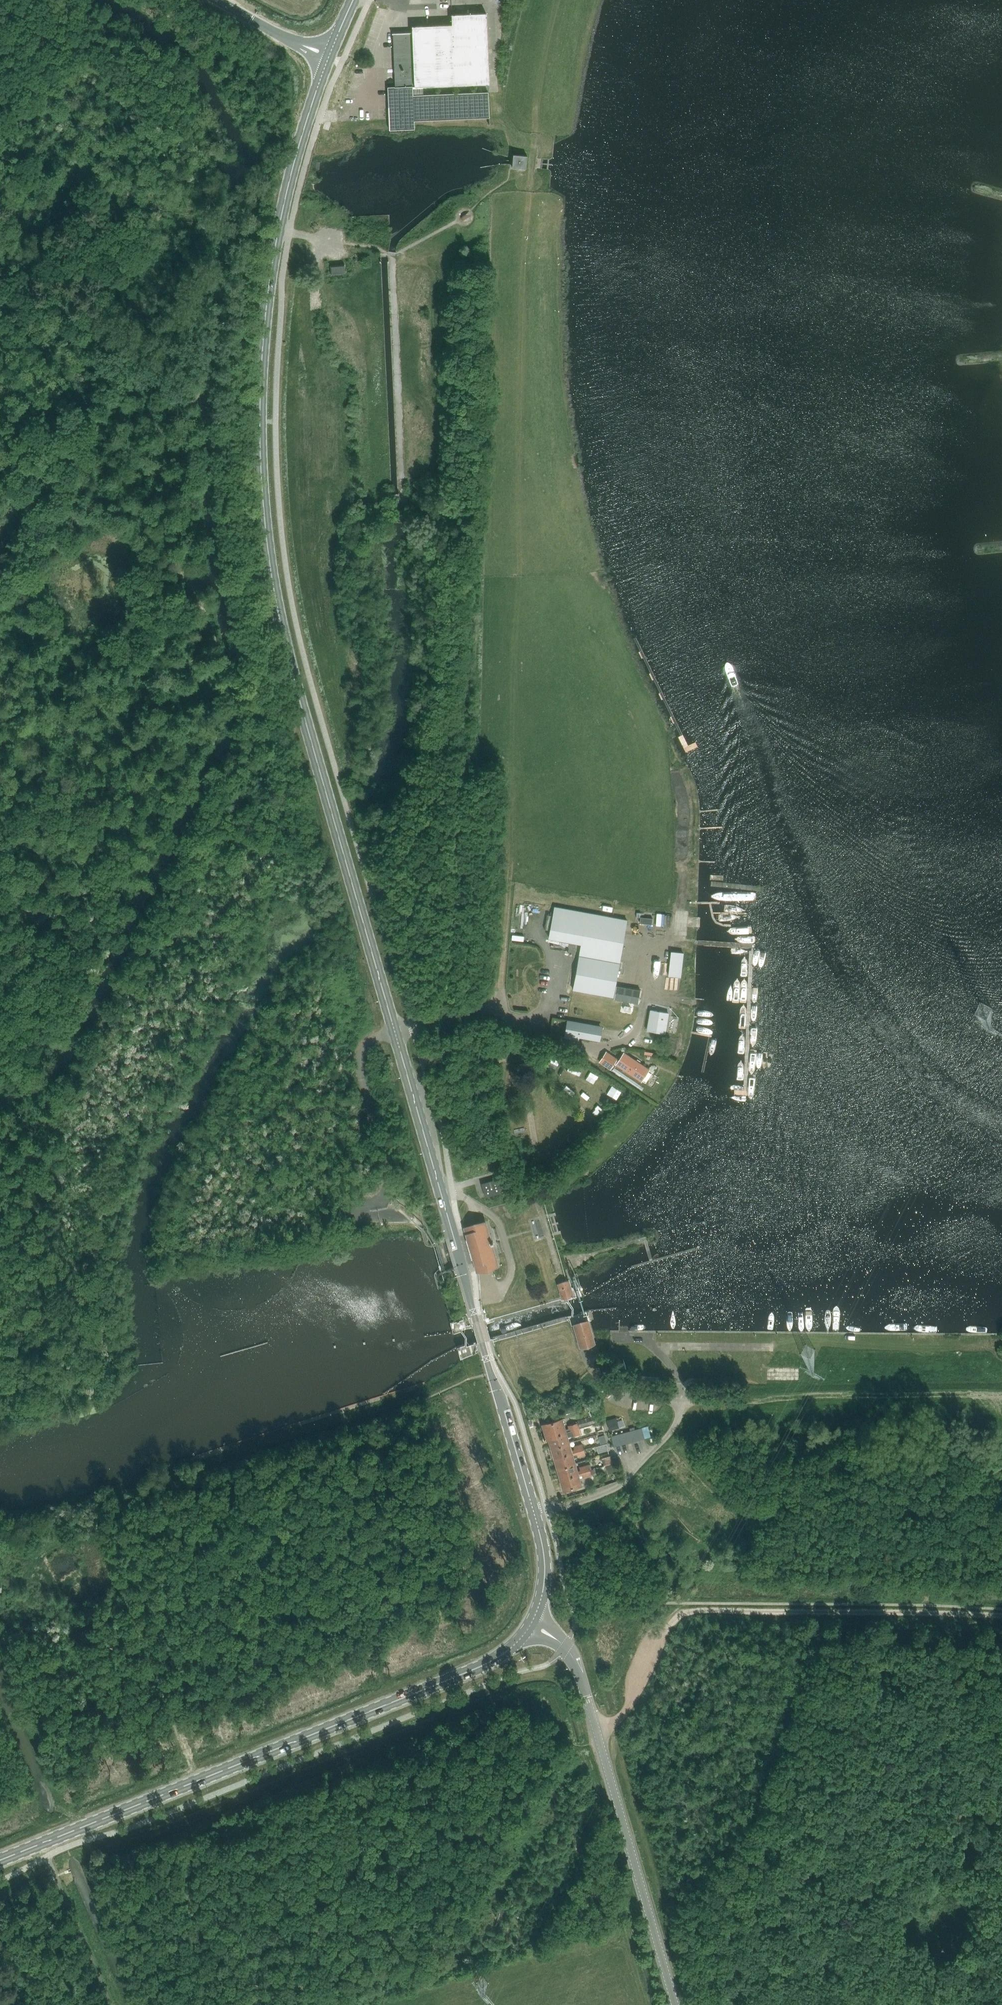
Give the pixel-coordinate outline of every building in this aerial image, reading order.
[(414,121),(489,118),(488,92),(413,96),(412,88),(489,84),(486,14),(451,15),(452,25),(412,27),(412,33),(392,34),(392,35),(393,35),(396,87),(388,87),(389,130),(414,129),(414,121)] [(513,155),(512,168),(526,169),(527,156),(518,155),(513,155)] [(344,265),(330,266),(331,275),(345,274),(344,265)] [(632,912),(633,902),(625,901),(623,911),(632,912)] [(613,998),(615,983),(627,920),(554,907),(548,938),(581,945),(572,990),(613,998)] [(637,907),(637,915),(649,916),(649,907),(637,907)] [(522,941),(522,933),(509,932),(509,941),(522,941)] [(614,998),(621,999),(621,997),(639,1000),(641,987),(617,983),(614,998)] [(630,1009),(631,1002),(622,1000),(620,1007),(630,1009)] [(664,1033),(668,1013),(650,1010),(647,1030),(664,1033)] [(579,1036),(598,1040),(600,1029),(600,1027),(568,1021),(565,1038),(578,1040),(579,1036)] [(606,1052),(600,1061),(599,1062),(610,1069),(616,1059),(606,1052)] [(646,1068),(623,1053),(616,1064),(639,1079),(646,1068)] [(586,1075),(588,1069),(578,1065),(576,1071),(586,1075)] [(608,1097),(614,1090),(610,1086),(604,1094),(608,1097)] [(581,1099),(588,1094),(584,1088),(577,1093),(581,1099)] [(502,1193),(498,1179),(481,1184),(485,1197),(502,1193)] [(538,1219),(532,1220),(536,1236),(542,1235),(538,1219)] [(465,1228),(477,1271),(478,1271),(491,1267),(497,1265),(491,1244),(493,1243),(493,1241),(491,1242),(485,1222),(474,1225),(467,1227),(465,1228)] [(557,1284),(561,1298),(573,1295),(569,1280),(557,1284)] [(595,1344),(588,1320),(572,1324),(579,1348),(595,1344)] [(565,1418),(579,1414),(577,1406),(563,1410),(565,1418)] [(591,1418),(577,1421),(579,1427),(593,1424),(591,1418)] [(570,1428),(565,1430),(562,1419),(553,1421),(551,1422),(543,1424),(547,1438),(548,1437),(578,1429),(577,1424),(569,1426),(570,1428)] [(614,1446),(644,1438),(651,1436),(648,1426),(641,1428),(611,1436),(614,1446)] [(551,1447),(568,1443),(567,1437),(572,1436),(580,1434),(578,1429),(548,1437),(551,1447)] [(554,1458),(583,1450),(582,1445),(574,1447),(575,1449),(571,1451),(568,1443),(551,1447),(554,1458)] [(607,1444),(596,1447),(598,1453),(608,1451),(607,1444)] [(557,1468),(574,1463),(573,1458),(577,1457),(585,1455),(583,1450),(554,1458),(557,1468)] [(601,1459),(603,1467),(613,1464),(610,1456),(601,1459)] [(560,1478),(589,1470),(587,1465),(580,1467),(580,1470),(576,1471),(574,1463),(557,1468),(560,1478)] [(671,1475),(678,1468),(674,1464),(667,1471),(671,1475)] [(589,1470),(560,1478),(563,1489),(570,1487),(572,1487),(572,1486),(580,1484),(577,1476),(582,1475),(582,1478),(590,1475),(589,1470)] [(691,1496),(697,1491),(688,1479),(682,1484),(691,1496)]
